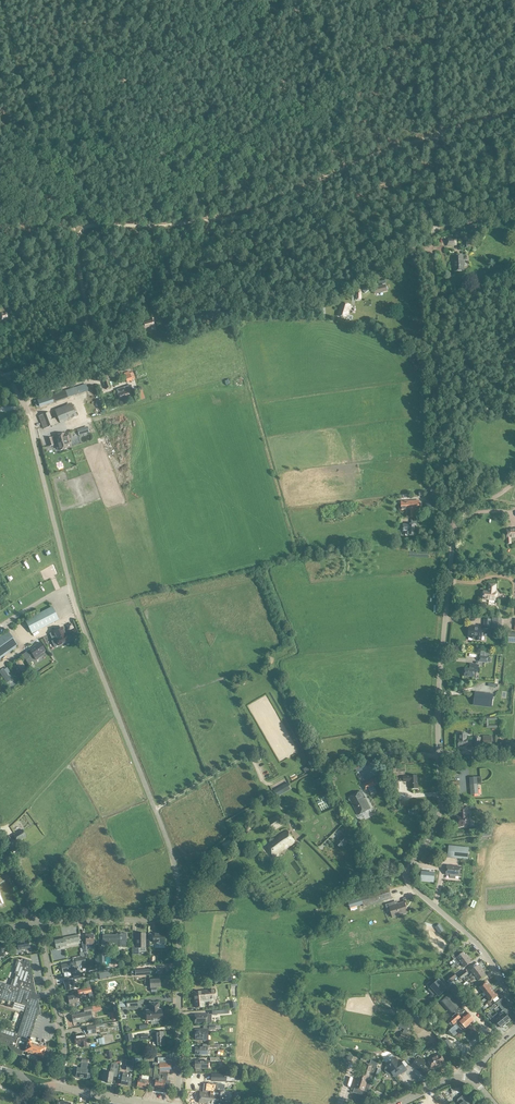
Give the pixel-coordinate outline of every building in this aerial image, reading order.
[(447,247),(457,246),(457,238),(447,238),(447,246),(447,247)] [(455,271),(464,271),(463,256),(454,256),(455,271)] [(375,294),(387,291),(385,285),(374,288),(375,294)] [(347,318),(351,306),(342,303),(338,316),(347,318)] [(150,317),(151,320),(143,323),(145,329),(154,326),(153,323),(155,322),(153,316),(150,317)] [(36,409),(78,394),(78,393),(80,392),(79,390),(83,388),(82,383),(75,386),(75,387),(65,391),(33,402),(36,409)] [(119,400),(120,400),(121,403),(125,401),(124,401),(129,399),(129,400),(133,398),(132,396),(135,395),(133,389),(130,390),(129,387),(125,388),(125,389),(123,390),(118,392),(118,394),(117,395),(119,400)] [(71,403),(55,410),(60,424),(77,417),(71,403)] [(49,412),(38,417),(44,429),(57,424),(56,420),(53,421),(49,412)] [(55,436),(57,444),(56,444),(57,449),(59,448),(60,450),(68,448),(67,441),(69,440),(69,439),(71,439),(72,438),(71,434),(69,433),(68,434),(67,433),(65,434),(65,433),(55,436)] [(406,518),(418,517),(418,510),(420,510),(420,501),(401,502),(401,511),(406,511),(406,518)] [(408,536),(416,536),(416,531),(418,531),(418,526),(417,526),(417,525),(408,525),(404,525),(404,531),(408,531),(408,536)] [(507,538),(508,544),(511,544),(511,538),(514,538),(514,529),(507,529),(507,538)] [(483,599),(496,600),(497,592),(496,592),(497,585),(489,584),(489,591),(484,591),(483,599)] [(33,634),(59,620),(52,607),(26,621),(33,634)] [(492,618),(491,632),(501,633),(502,619),(492,618)] [(469,630),(469,637),(477,638),(477,640),(482,641),(483,627),(470,626),(470,630),(469,630)] [(66,635),(63,628),(53,632),(50,634),(54,641),(52,641),(55,647),(59,645),(59,646),(69,641),(66,635)] [(17,645),(8,632),(0,638),(0,657),(17,645)] [(507,643),(514,644),(514,633),(508,633),(507,643)] [(41,654),(46,650),(40,643),(30,650),(37,660),(43,656),(41,654)] [(474,673),(479,673),(479,665),(470,664),(470,669),(466,669),(465,676),(474,677),(474,673)] [(484,706),(489,707),(492,707),(493,700),(493,695),(475,693),(474,705),(479,705),(484,706)] [(458,733),(458,736),(458,747),(468,747),(468,733),(458,733)] [(492,736),(483,736),(483,746),(492,746),(492,736)] [(367,768),(364,763),(355,768),(356,772),(360,770),(361,771),(367,768)] [(408,797),(408,791),(407,787),(407,784),(410,783),(404,783),(403,781),(403,779),(402,774),(399,774),(399,779),(401,786),(401,790),(403,797),(408,797)] [(404,782),(411,782),(411,788),(418,788),(417,776),(404,776),(404,782)] [(379,777),(373,780),(363,784),(367,791),(376,786),(382,783),(379,777)] [(292,789),(289,783),(275,791),(278,797),(292,789)] [(349,798),(358,815),(370,809),(361,792),(349,798)] [(468,806),(459,806),(459,814),(461,814),(461,816),(457,816),(457,821),(459,821),(459,826),(470,826),(470,816),(468,816),(468,806)] [(284,824),(278,815),(266,823),(272,832),(284,824)] [(14,835),(18,842),(27,837),(23,830),(14,835)] [(6,846),(12,843),(5,831),(0,834),(0,836),(6,846)] [(274,856),(296,842),(289,831),(267,845),(274,856)] [(335,843),(342,850),(350,842),(343,835),(335,843)] [(229,839),(222,844),(226,850),(234,845),(229,839)] [(469,848),(456,847),(450,846),(448,857),(455,858),(468,859),(469,848)] [(460,876),(461,867),(448,866),(447,875),(460,876)] [(421,881),(434,882),(435,874),(422,873),(421,881)] [(348,899),(350,908),(363,904),(364,907),(392,898),(389,887),(348,899)] [(387,909),(390,908),(393,917),(408,913),(405,902),(398,904),(397,901),(386,905),(387,909)] [(440,924),(435,927),(440,934),(444,930),(440,924)] [(82,942),(84,953),(85,953),(87,953),(88,952),(88,948),(86,948),(86,945),(94,945),(94,934),(86,934),(86,941),(82,942)] [(121,947),(121,948),(122,948),(122,947),(127,947),(127,934),(122,934),(120,934),(117,934),(117,936),(115,936),(104,936),(104,945),(110,945),(110,943),(118,943),(118,947),(121,947)] [(139,955),(139,948),(146,948),(146,934),(137,934),(137,945),(133,945),(133,955),(139,955)] [(155,951),(155,944),(165,944),(165,934),(153,934),(153,939),(150,939),(150,951),(155,951)] [(80,935),(78,935),(59,939),(59,940),(55,941),(56,948),(57,948),(57,949),(61,949),(61,947),(67,946),(67,944),(80,941),(79,939),(81,939),(80,935)] [(19,950),(30,949),(30,946),(31,946),(30,941),(29,942),(29,940),(22,942),(22,941),(17,942),(18,946),(14,946),(16,955),(20,954),(19,950)] [(458,964),(461,962),(469,956),(467,954),(466,955),(464,952),(461,955),(458,952),(452,956),(457,962),(458,964)] [(471,958),(469,956),(461,962),(465,967),(472,962),(469,959),(471,958)] [(76,959),(76,963),(74,963),(74,962),(61,965),(63,974),(76,971),(76,970),(78,970),(77,965),(84,964),(83,958),(76,959)] [(37,1055),(43,1057),(47,1058),(47,1056),(50,1057),(53,1050),(44,1047),(45,1044),(41,1042),(40,1044),(36,1043),(37,1040),(33,1039),(33,1041),(29,1040),(37,1015),(40,1014),(39,1009),(40,1009),(30,961),(25,959),(24,962),(17,960),(15,966),(17,967),(15,973),(16,974),(14,980),(13,979),(11,985),(0,982),(0,1001),(2,1002),(2,1000),(9,1002),(9,1001),(15,1003),(16,1000),(28,1004),(18,1037),(16,1036),(0,1031),(0,1043),(12,1047),(11,1050),(22,1056),(24,1051),(31,1053),(30,1055),(37,1057),(37,1055)] [(471,975),(472,978),(483,970),(481,967),(480,968),(478,966),(471,971),(473,973),(471,975)] [(474,980),(477,978),(479,981),(486,975),(483,973),(485,972),(483,970),(472,978),(474,980)] [(74,979),(73,979),(64,981),(65,985),(66,984),(67,991),(74,989),(74,986),(74,983),(75,982),(75,980),(85,978),(84,973),(73,976),(74,979)] [(90,982),(98,980),(96,973),(88,975),(90,982)] [(457,977),(454,973),(447,978),(451,983),(457,977)] [(145,982),(145,984),(151,984),(151,988),(161,987),(160,980),(151,980),(151,979),(145,980),(145,982)] [(436,983),(434,980),(428,985),(432,989),(432,988),(439,996),(447,989),(439,980),(436,983)] [(484,992),(491,986),(490,984),(489,985),(487,982),(480,987),(484,992)] [(467,985),(460,990),(464,996),(471,990),(467,985)] [(484,992),(487,997),(494,992),(492,989),(493,989),(491,986),(484,992)] [(195,1001),(203,1000),(215,999),(214,990),(194,992),(195,1001)] [(494,992),(487,997),(491,1002),(498,996),(497,994),(496,994),(494,992)] [(453,1013),(461,1005),(451,994),(443,1002),(453,1013)] [(76,1007),(75,1003),(78,1002),(77,995),(68,997),(70,1004),(71,1008),(76,1007)] [(229,997),(230,1008),(237,1008),(237,1004),(238,1003),(237,996),(229,997)] [(504,1012),(506,1014),(508,1012),(499,1001),(496,1003),(503,1011),(504,1012)] [(159,1007),(159,1002),(150,1003),(150,1010),(146,1011),(147,1020),(152,1020),(152,1024),(159,1023),(159,1019),(163,1019),(162,1009),(159,1010),(159,1007)] [(468,1014),(461,1005),(453,1013),(455,1015),(457,1014),(461,1018),(462,1019),(468,1014)] [(74,1023),(85,1021),(93,1019),(92,1012),(93,1012),(92,1007),(84,1009),(85,1013),(72,1016),(74,1023)] [(417,1008),(411,1012),(419,1025),(425,1020),(417,1008)] [(498,1014),(500,1016),(506,1024),(511,1020),(506,1014),(504,1012),(503,1011),(498,1014)] [(502,1028),(506,1024),(500,1016),(495,1020),(490,1013),(487,1016),(495,1026),(498,1024),(502,1028)] [(450,1020),(454,1025),(461,1018),(457,1014),(455,1015),(450,1020)] [(460,1021),(457,1024),(463,1031),(466,1028),(474,1021),(468,1014),(462,1019),(460,1021)] [(407,1034),(408,1030),(409,1031),(412,1025),(401,1020),(399,1027),(405,1029),(403,1033),(401,1032),(399,1038),(409,1042),(411,1036),(407,1034)] [(96,1025),(87,1027),(88,1035),(97,1034),(97,1032),(100,1032),(100,1027),(105,1027),(105,1025),(96,1026),(96,1025)] [(208,1041),(208,1030),(195,1030),(195,1040),(204,1040),(204,1041),(208,1041)] [(156,1033),(157,1047),(165,1046),(164,1032),(156,1033)] [(133,1041),(132,1034),(124,1035),(126,1042),(133,1041)] [(87,1047),(85,1035),(75,1036),(76,1044),(82,1044),(82,1048),(87,1047)] [(443,1043),(450,1054),(455,1050),(448,1039),(443,1043)] [(351,1063),(354,1056),(349,1055),(346,1060),(351,1063)] [(433,1068),(445,1062),(441,1055),(429,1061),(433,1068)] [(158,1058),(159,1064),(159,1073),(168,1073),(172,1072),(171,1059),(166,1060),(166,1058),(158,1058)] [(392,1075),(393,1074),(395,1077),(400,1073),(401,1074),(407,1070),(400,1060),(398,1062),(395,1058),(391,1061),(391,1060),(390,1061),(386,1064),(388,1066),(386,1067),(386,1068),(385,1069),(385,1070),(385,1071),(386,1072),(386,1073),(387,1074),(388,1074),(389,1075),(390,1075),(391,1075),(392,1075)] [(88,1070),(87,1070),(89,1060),(82,1059),(81,1063),(82,1063),(81,1069),(78,1068),(77,1077),(90,1079),(91,1074),(88,1074),(88,1070)] [(127,1070),(133,1071),(134,1061),(127,1060),(125,1068),(128,1069),(127,1070)] [(416,1060),(412,1066),(420,1072),(424,1066),(416,1060)] [(355,1088),(365,1091),(368,1080),(371,1081),(372,1078),(369,1077),(371,1071),(374,1072),(376,1066),(367,1063),(365,1069),(363,1075),(359,1074),(355,1088)] [(111,1069),(110,1072),(105,1071),(103,1081),(112,1083),(113,1077),(117,1077),(119,1065),(115,1064),(114,1069),(111,1069)] [(167,1081),(168,1073),(159,1073),(159,1064),(154,1064),(153,1077),(154,1077),(154,1079),(153,1090),(169,1092),(170,1081),(167,1081)] [(376,1068),(372,1080),(377,1081),(381,1070),(376,1068)] [(226,1073),(226,1081),(240,1082),(243,1078),(243,1073),(226,1072),(226,1073)] [(124,1073),(123,1077),(122,1084),(130,1086),(131,1079),(132,1074),(129,1074),(128,1078),(128,1074),(124,1073)] [(211,1082),(226,1082),(226,1081),(226,1073),(211,1073),(211,1082)] [(138,1087),(144,1088),(147,1089),(149,1081),(142,1079),(142,1080),(139,1080),(138,1087)] [(210,1089),(210,1093),(200,1092),(199,1103),(210,1103),(223,1103),(224,1091),(210,1089)] [(474,1103),(468,1095),(463,1094),(457,1099),(456,1103),(474,1103)]
